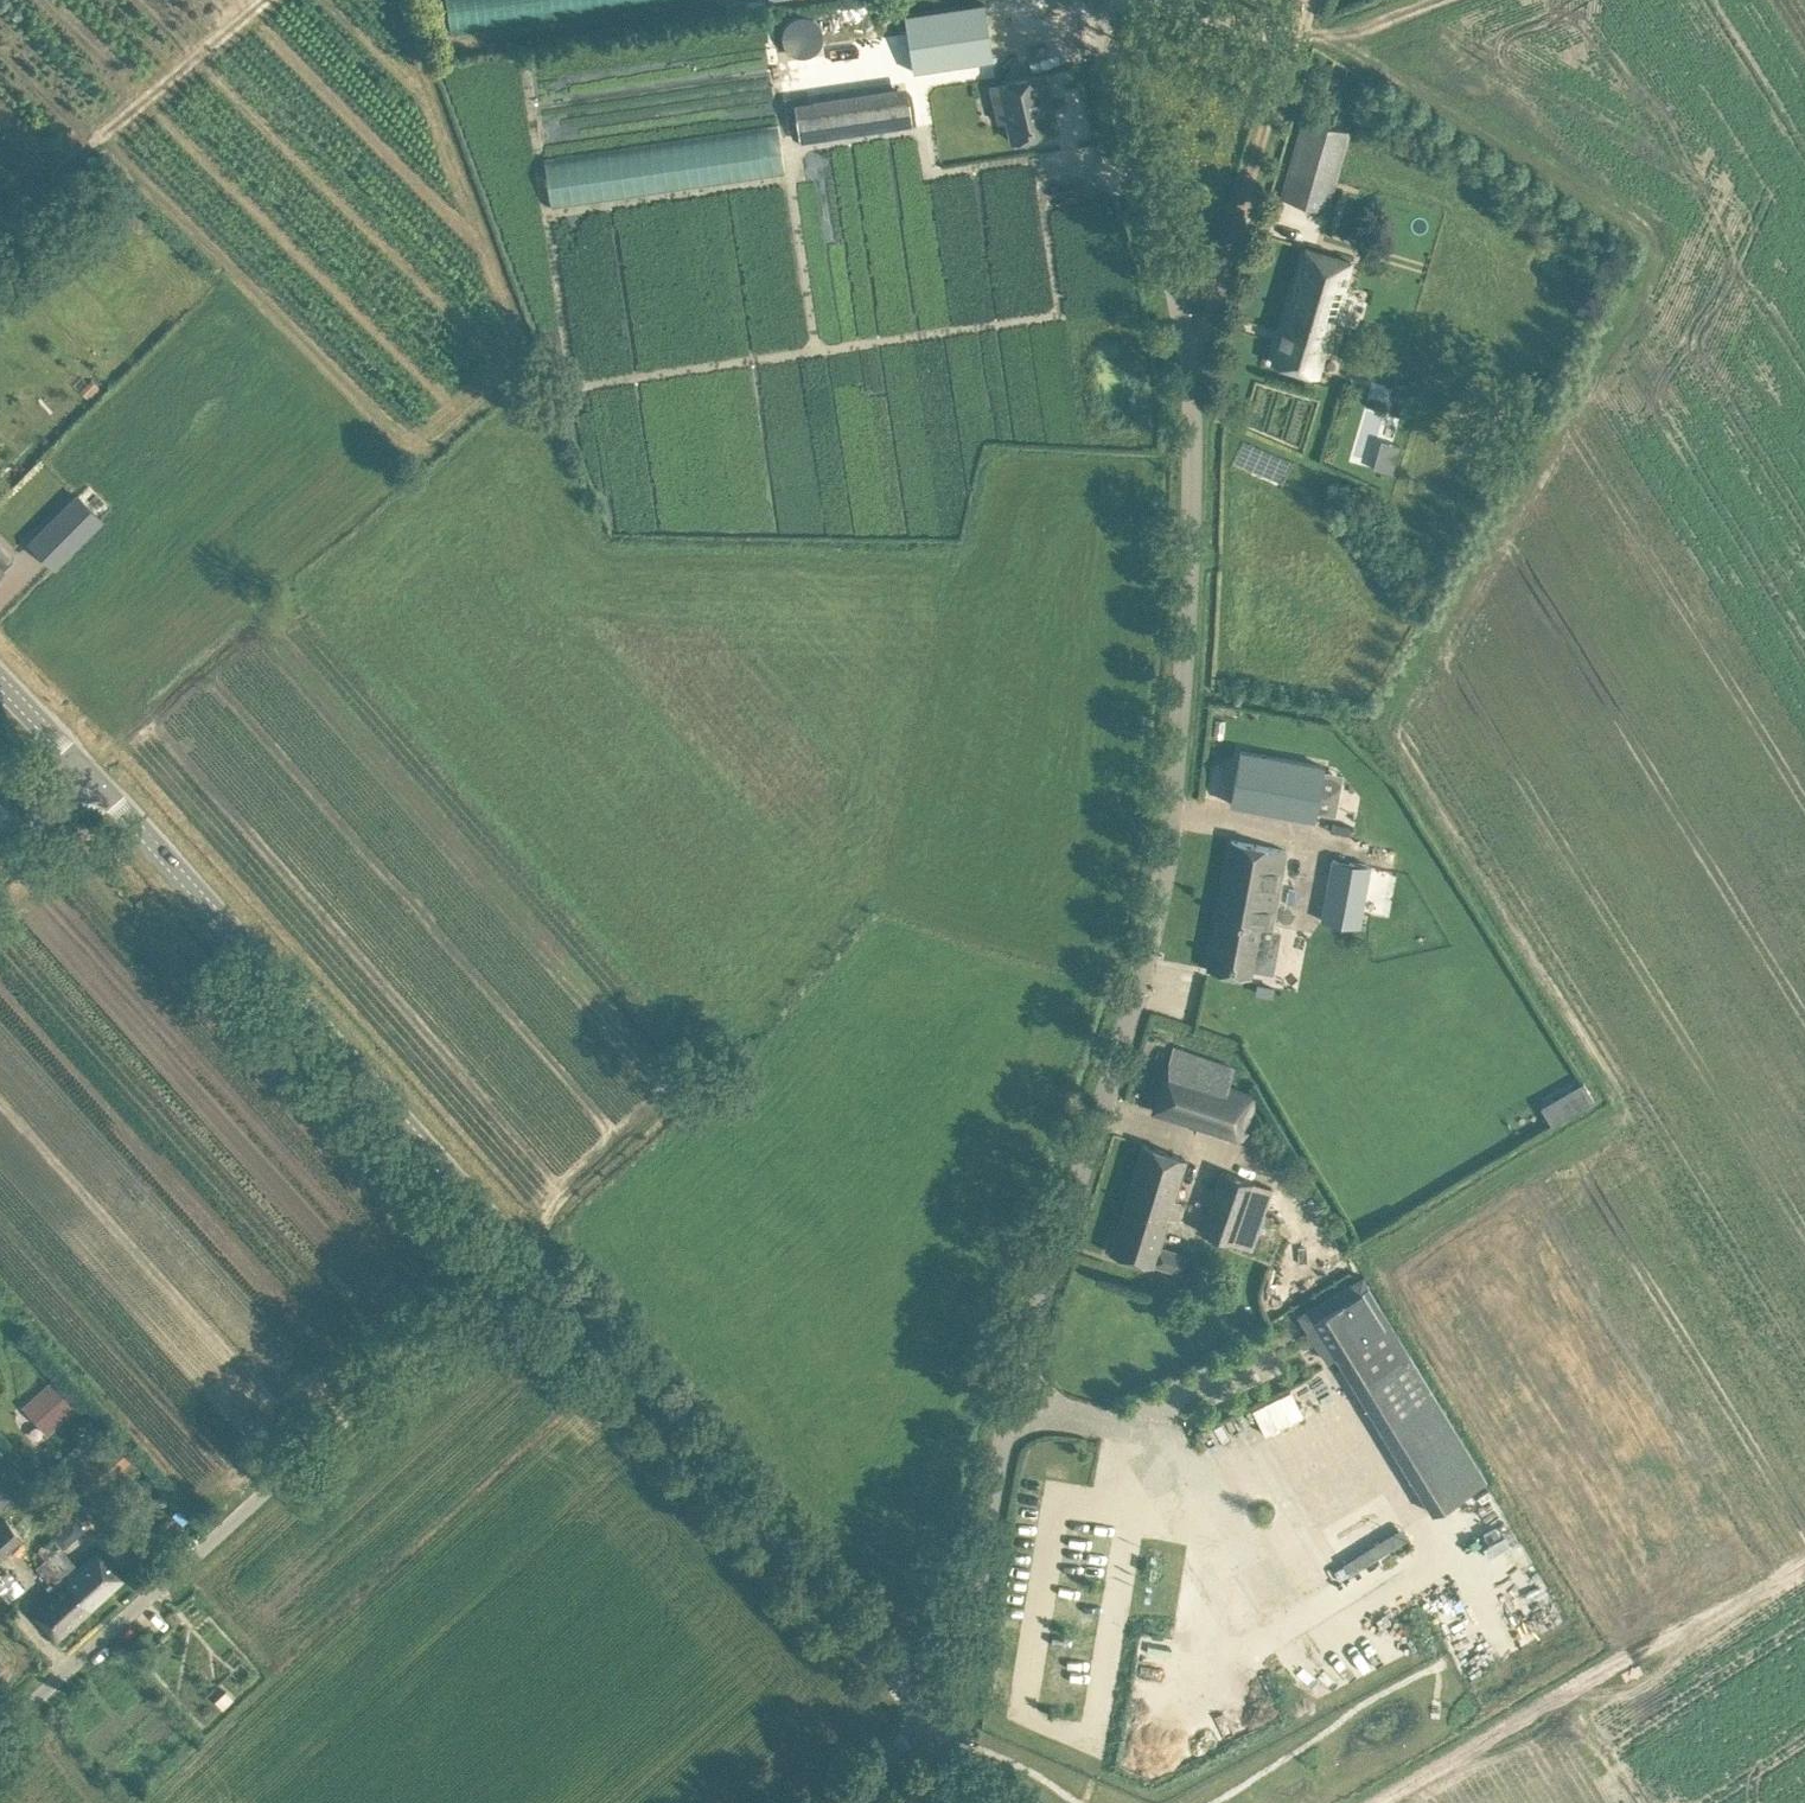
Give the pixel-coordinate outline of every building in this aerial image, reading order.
[(601,10),(658,0),(600,0),(601,10)] [(905,15),(913,70),(993,58),(985,3),(905,15)] [(809,11),(786,25),(802,50),(825,35),(809,11)] [(999,83),(1012,139),(1050,131),(1041,93),(1047,91),(1043,73),(999,83)] [(803,135),(918,124),(914,85),(799,96),(803,135)] [(1282,198),(1325,210),(1348,130),(1305,117),(1282,198)] [(555,203),(788,171),(781,123),(549,154),(555,203)] [(1271,361),(1317,374),(1351,260),(1305,246),(1271,361)] [(74,495),(29,541),(54,565),(99,520),(74,495)] [(16,556),(3,542),(0,545),(0,572),(16,556)] [(1231,803),(1254,807),(1313,818),(1323,764),(1241,749),(1231,803)] [(1231,839),(1207,968),(1230,972),(1242,975),(1252,976),(1261,926),(1273,928),(1288,850),(1266,846),(1254,843),(1231,839)] [(1320,920),(1359,927),(1371,864),(1331,857),(1320,920)] [(1257,982),(1256,992),(1269,994),(1271,985),(1257,982)] [(1228,1084),(1233,1066),(1173,1046),(1153,1109),(1238,1137),(1251,1097),(1248,1091),(1228,1084)] [(1582,1081),(1540,1105),(1551,1123),(1593,1099),(1582,1081)] [(1109,1251),(1132,1258),(1152,1265),(1153,1263),(1177,1271),(1183,1252),(1158,1245),(1186,1157),(1142,1143),(1109,1251)] [(1200,1230),(1252,1248),(1273,1187),(1221,1170),(1200,1230)] [(1337,1355),(1432,1512),(1485,1480),(1361,1274),(1297,1313),(1326,1361),(1337,1355)] [(51,1376),(21,1405),(45,1431),(76,1403),(51,1376)] [(12,1496),(0,1482),(0,1506),(12,1496)] [(23,1536),(6,1517),(0,1522),(0,1557),(23,1536)] [(46,1541),(38,1549),(46,1558),(65,1579),(90,1606),(123,1576),(107,1559),(98,1549),(80,1566),(74,1571),(55,1550),(46,1541)] [(65,1579),(46,1558),(36,1567),(49,1581),(46,1585),(52,1591),(32,1609),(57,1636),(90,1606),(65,1579)] [(0,1560),(0,1593),(7,1602),(25,1587),(0,1560)]
